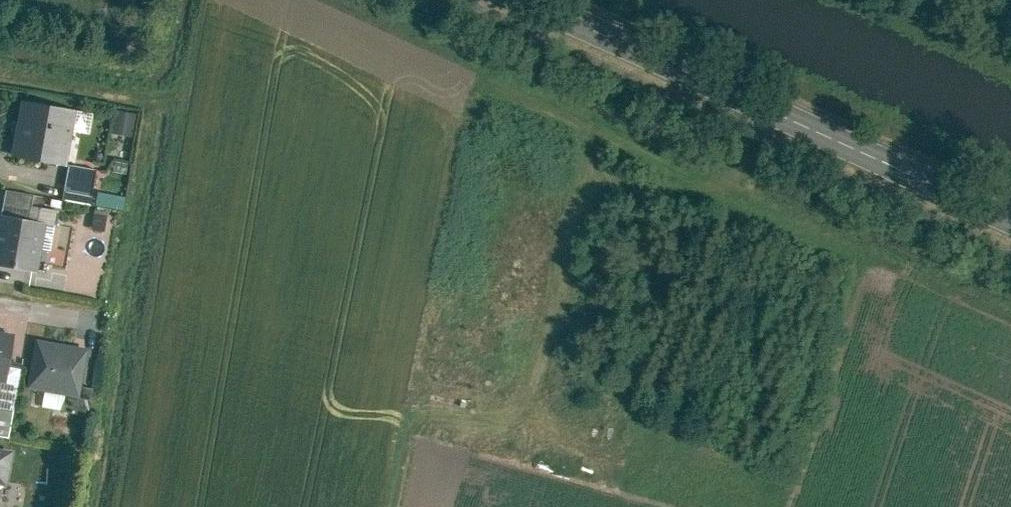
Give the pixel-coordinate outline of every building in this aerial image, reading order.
[(20,103),(9,161),(64,171),(71,134),(75,113),(20,103)] [(92,116),(75,113),(71,134),(88,137),(92,116)] [(136,116),(116,113),(111,135),(132,139),(136,116)] [(94,172),(68,168),(64,193),(90,198),(94,172)] [(125,191),(99,186),(96,206),(122,211),(125,191)] [(32,199),(4,193),(0,216),(28,222),(32,199)] [(112,216),(85,211),(82,231),(109,236),(112,216)] [(35,275),(44,226),(0,218),(0,268),(35,275)] [(0,334),(0,385),(4,386),(12,336),(0,334)] [(92,391),(80,389),(86,352),(34,343),(25,391),(64,398),(61,414),(86,419),(92,391)] [(6,489),(12,454),(0,452),(0,488),(6,489)]
